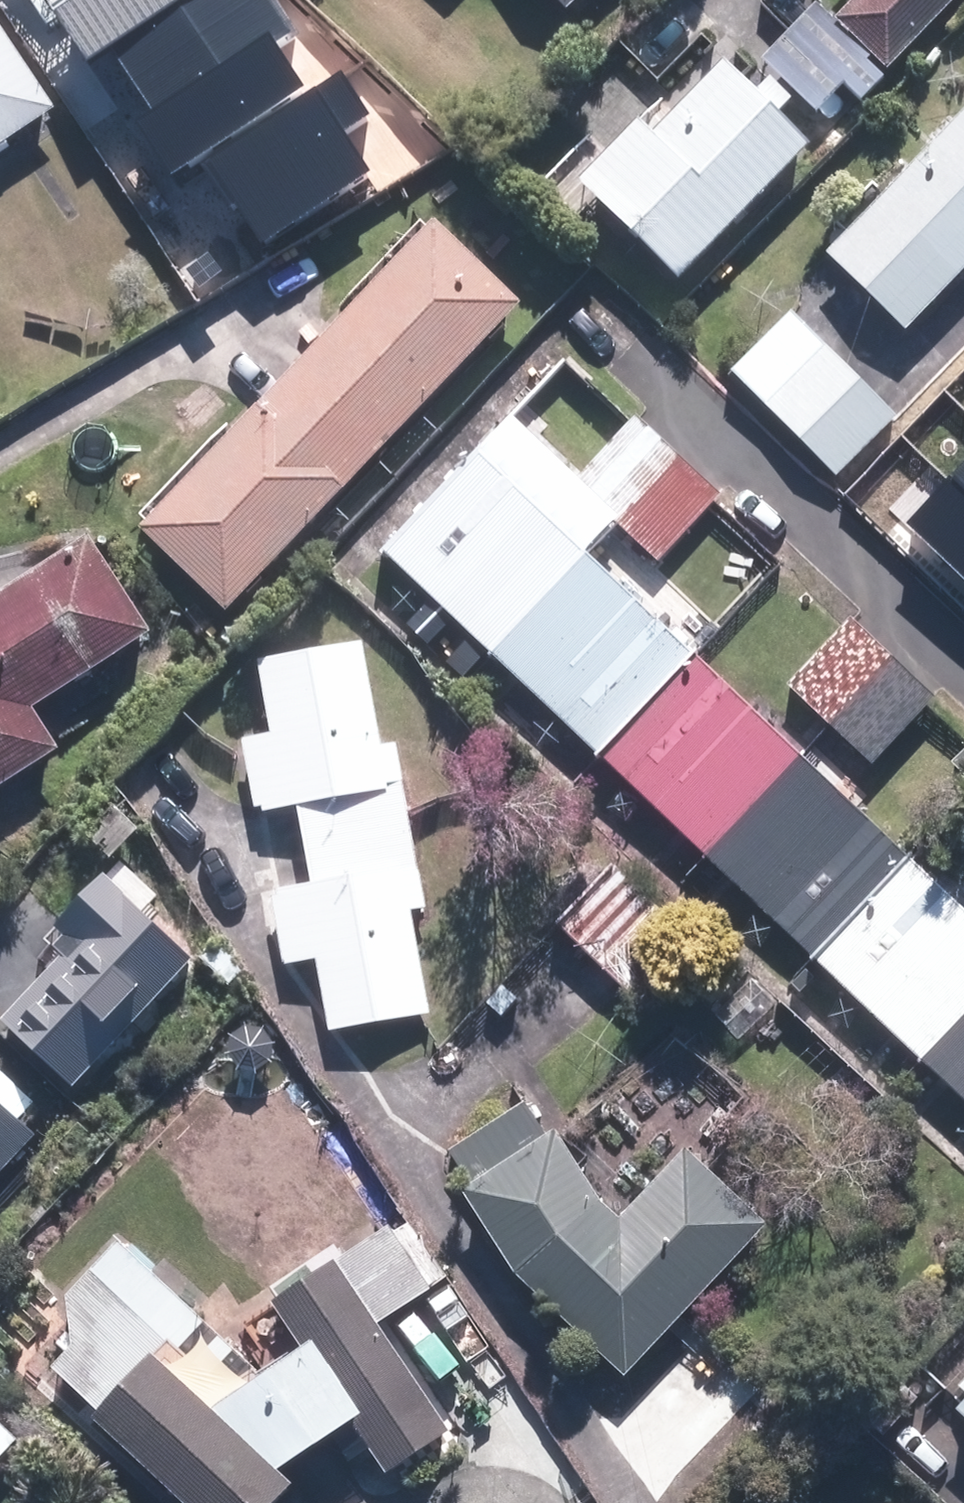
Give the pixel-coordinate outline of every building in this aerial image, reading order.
[(71,0),(47,0),(54,11),(71,0)] [(261,0),(71,0),(54,11),(88,61),(111,45),(135,82),(261,0)] [(306,93),(274,44),(295,31),(274,0),(261,0),(135,82),(152,109),(130,123),(168,182),(208,156),(306,93)] [(577,0),(534,0),(555,22),(577,0)] [(956,0),(857,0),(840,19),(819,0),(759,66),(819,120),(840,97),(855,111),(956,0)] [(46,117),(0,52),(0,149),(46,117)] [(570,229),(589,209),(672,288),(801,150),(772,123),(789,105),(764,81),(750,96),(704,54),(655,107),(609,64),(567,109),(588,129),(530,191),(570,229)] [(367,112),(341,71),(306,93),(208,156),(262,240),(371,170),(344,127),(367,112)] [(818,258),(897,335),(963,267),(963,110),(818,258)] [(511,314),(417,227),(133,533),(227,621),(511,314)] [(789,315),(729,376),(832,478),(892,418),(789,315)] [(634,419),(569,484),(656,570),(721,505),(634,419)] [(376,553),(963,1111),(963,923),(470,454),(376,553)] [(946,481),(963,497),(963,462),(946,481)] [(946,481),(908,522),(963,577),(963,497),(946,481)] [(55,759),(30,719),(146,645),(83,545),(0,598),(0,794),(55,759)] [(852,620),(781,689),(864,775),(935,705),(852,620)] [(375,741),(359,645),(250,663),(261,734),(230,739),(244,829),(288,822),(299,889),(267,894),(280,975),(307,970),(318,1040),(424,1023),(407,913),(419,911),(391,739),(375,741)] [(0,1008),(0,1053),(58,1110),(195,972),(143,920),(180,883),(105,809),(76,839),(104,867),(48,924),(66,942),(0,1008)] [(618,862),(550,924),(626,1007),(694,945),(618,862)] [(792,1021),(740,977),(703,1021),(755,1065),(792,1021)] [(828,1128),(871,1084),(840,1055),(798,1099),(828,1128)] [(47,1125),(0,1079),(0,1172),(47,1125)] [(740,1153),(772,1115),(739,1088),(708,1125),(740,1153)] [(549,1141),(541,1145),(521,1110),(445,1153),(465,1188),(450,1196),(514,1291),(618,1387),(760,1232),(673,1152),(607,1224),(549,1141)] [(3,1326),(90,1416),(77,1429),(149,1502),(284,1502),(287,1500),(270,1482),(346,1429),(385,1484),(450,1438),(374,1331),(425,1295),(380,1231),(266,1311),(296,1354),(253,1385),(108,1240),(3,1326)] [(945,1406),(963,1424),(963,1386),(945,1406)] [(13,1445),(0,1433),(0,1458),(13,1445)]
